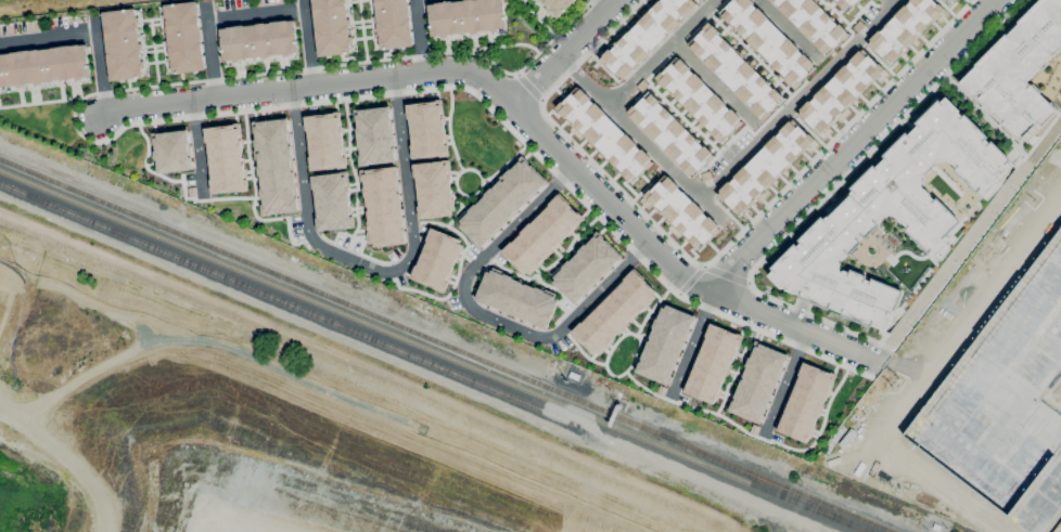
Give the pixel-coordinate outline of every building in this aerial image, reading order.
[(347,0),(311,0),(317,56),(351,54),(347,0)] [(413,47),(408,0),(372,0),(376,50),(413,47)] [(431,39),(507,31),(504,0),(459,0),(426,3),(431,39)] [(575,0),(536,0),(555,20),(575,0)] [(691,0),(659,0),(598,59),(620,82),(697,6),(691,0)] [(817,66),(750,0),(731,0),(718,13),(794,89),(817,66)] [(846,13),(840,20),(821,0),(769,0),(825,57),(853,29),(846,22),(860,9),(856,5),(860,0),(833,0),(846,13)] [(932,0),(909,0),(866,43),(888,65),(943,11),(932,0)] [(959,82),(1025,146),(1059,112),(1028,82),(1060,49),(1060,0),(1039,0),(959,82)] [(161,4),(167,74),(205,70),(199,1),(161,4)] [(102,11),(108,81),(144,77),(137,8),(102,11)] [(298,55),(295,20),(219,26),(222,62),(298,55)] [(785,97),(780,92),(783,89),(710,21),(685,46),(764,120),(785,97)] [(90,82),(87,47),(0,53),(0,89),(90,82)] [(795,112),(818,136),(831,123),(838,130),(855,113),(847,106),(883,71),(861,48),(795,112)] [(721,143),(743,120),(677,56),(654,79),(721,143)] [(631,184),(646,169),(657,181),(665,173),(577,86),(555,108),(631,184)] [(626,113),(690,179),(715,154),(651,88),(626,113)] [(787,287),(785,286),(782,289),(768,276),(774,271),(771,269),(795,244),(798,246),(801,243),(798,241),(822,217),(824,219),(853,192),(851,189),(874,165),(877,167),(885,158),(883,156),(907,132),(909,134),(918,126),(915,124),(938,100),(942,102),(946,98),(960,111),(959,113),(962,116),(964,114),(989,138),(988,139),(992,142),(992,141),(1011,160),(1010,161),(1013,165),(996,182),(997,183),(985,196),(981,192),(977,194),(954,170),(956,168),(953,164),(951,165),(948,161),(939,161),(937,163),(938,164),(926,176),(925,174),(924,177),(924,186),(932,194),(931,196),(935,200),(937,197),(961,222),(947,236),(950,238),(947,242),(949,245),(935,258),(931,254),(930,255),(905,230),(907,229),(903,224),(902,224),(896,219),(897,218),(894,216),(885,216),(882,219),(883,219),(879,223),(880,225),(866,239),(864,237),(860,241),(862,243),(849,256),(848,254),(843,259),(843,258),(841,260),(841,271),(843,273),(844,270),(849,272),(851,269),(868,276),(867,280),(871,282),(872,278),(905,291),(896,312),(895,311),(886,330),(873,325),(872,328),(841,315),(842,312),(831,308),(830,311),(798,298),(800,295),(794,293),(794,294),(785,290),(787,287)] [(447,156),(440,100),(405,104),(411,160),(447,156)] [(360,165),(395,161),(388,106),(354,110),(360,165)] [(309,171),(344,168),(340,113),(305,116),(309,171)] [(296,211),(287,118),(253,122),(262,215),(296,211)] [(715,194),(739,218),(752,205),(757,210),(772,195),(766,188),(813,141),(791,119),(715,194)] [(205,127),(210,193),(245,191),(240,124),(205,127)] [(191,170),(186,129),(152,134),(157,174),(191,170)] [(547,182),(522,157),(455,224),(480,249),(547,182)] [(454,215),(448,160),(412,164),(419,219),(454,215)] [(369,246),(403,244),(396,167),(363,170),(369,246)] [(352,228),(348,172),(312,175),(316,230),(352,228)] [(696,252),(719,231),(667,174),(644,194),(696,252)] [(526,277),(583,218),(558,194),(500,253),(526,277)] [(1008,512),(1060,443),(1060,407),(1044,393),(1060,372),(1060,227),(904,434),(1008,512)] [(412,281),(446,291),(461,240),(427,230),(412,281)] [(549,281),(574,305),(621,256),(596,232),(549,281)] [(474,303),(547,327),(558,293),(485,269),(474,303)] [(595,357),(658,294),(633,270),(571,332),(595,357)] [(666,385),(693,315),(661,303),(635,373),(666,385)] [(740,334),(709,323),(683,393),(715,404),(740,334)] [(785,353),(753,342),(729,413),(761,423),(785,353)] [(809,443),(833,373),(801,362),(777,432),(809,443)] [(577,380),(568,377),(571,372),(580,375),(577,380)]
